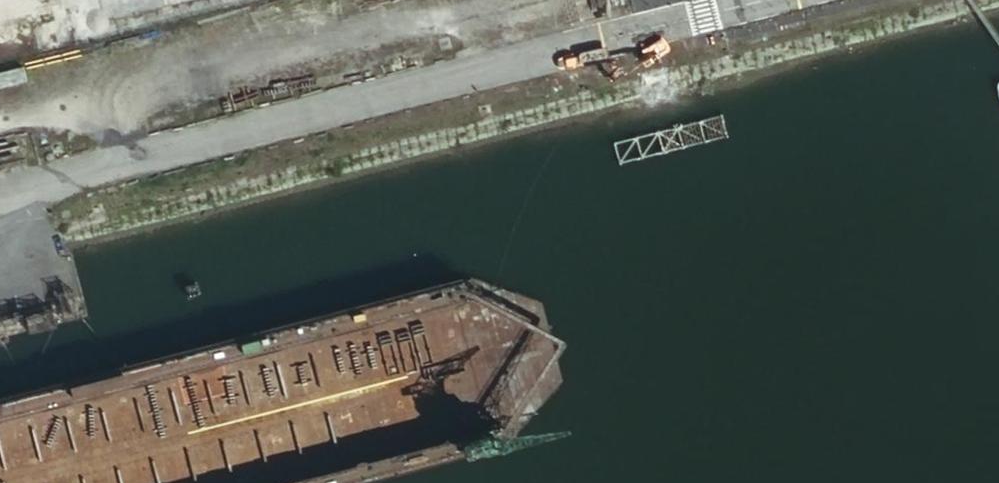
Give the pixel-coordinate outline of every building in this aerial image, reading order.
[(17,69),(0,73),(0,87),(22,81),(17,69)]
